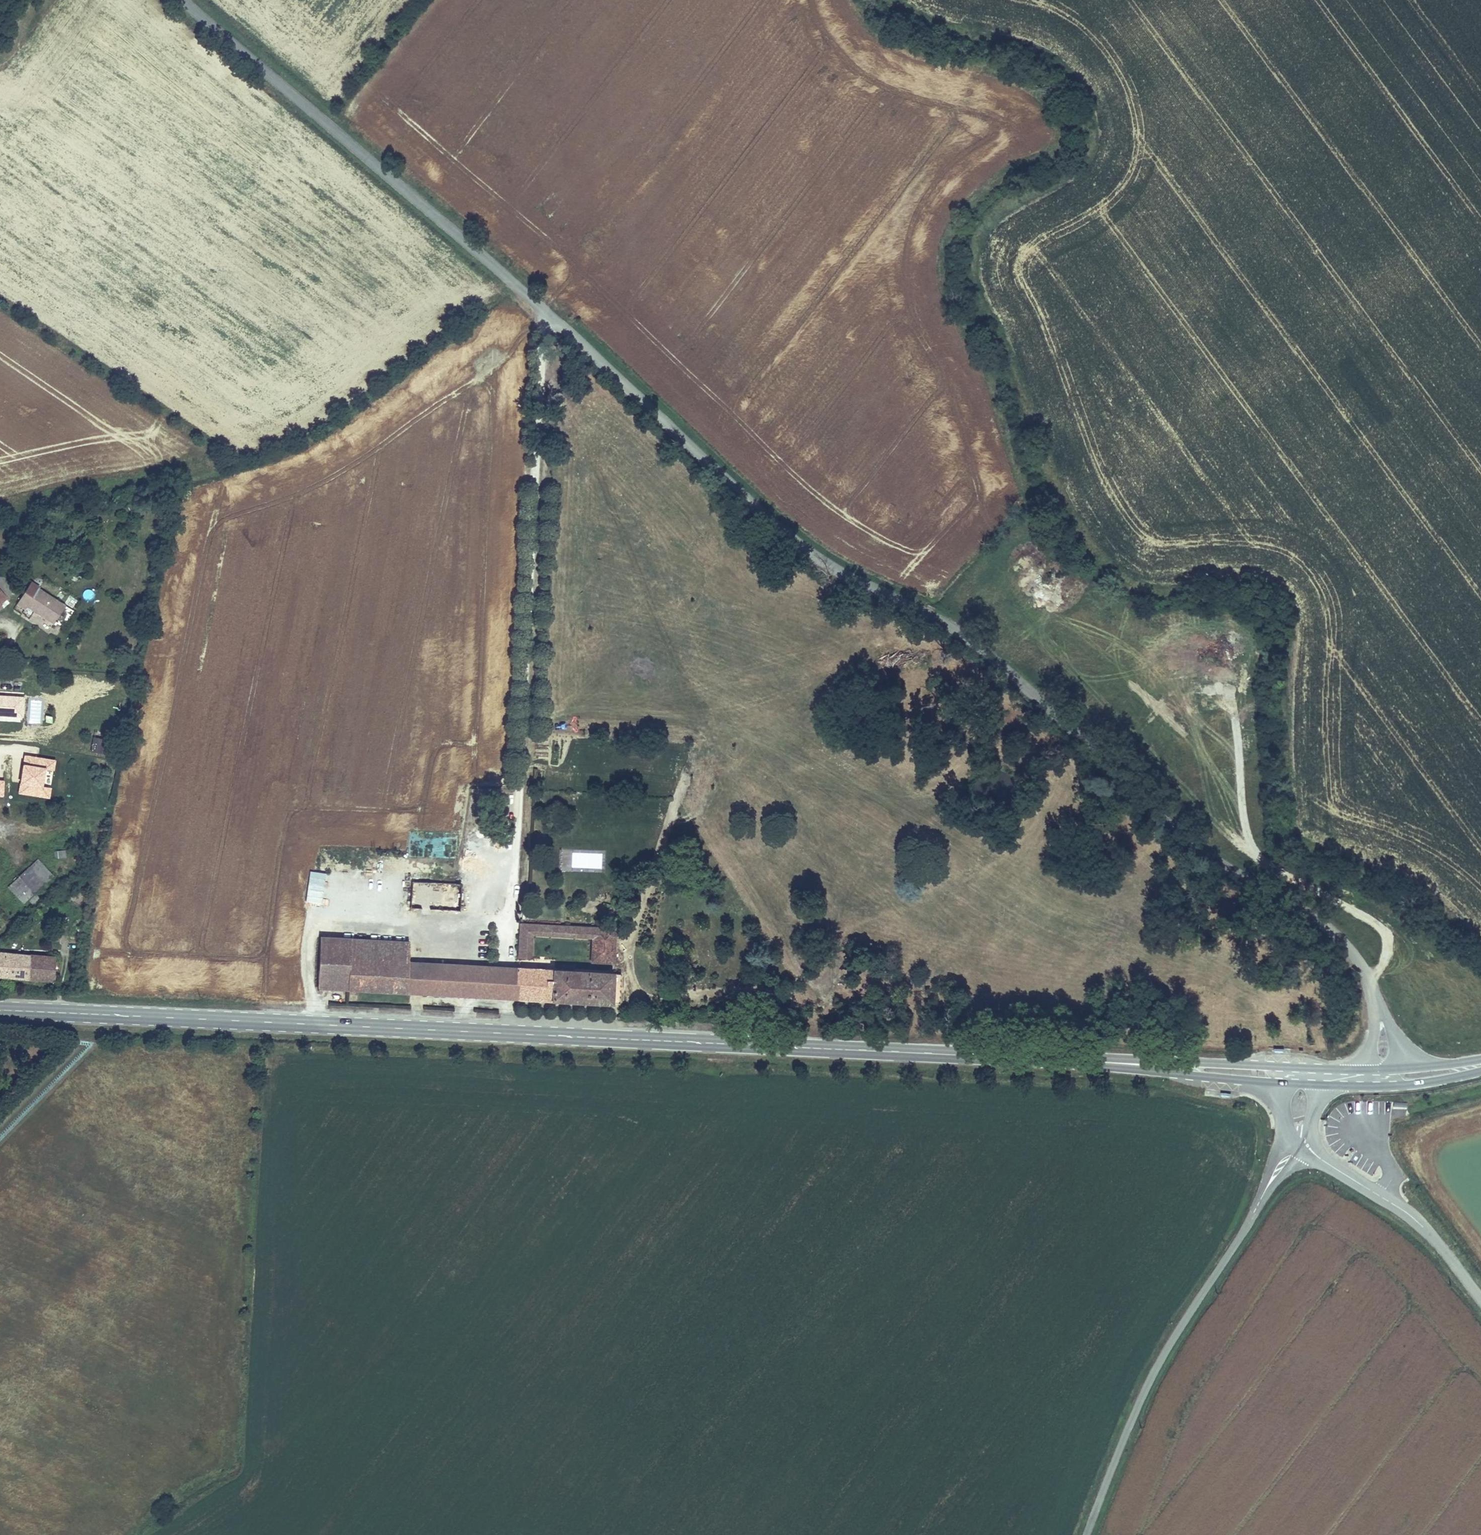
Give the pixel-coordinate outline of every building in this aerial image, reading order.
[(538,264),(549,251),(544,246),(533,259),(538,264)] [(471,341),(465,344),(471,357),(477,353),(471,341)] [(61,522),(54,526),(58,536),(65,532),(61,522)] [(36,594),(40,587),(32,582),(27,588),(36,594)] [(27,588),(17,604),(24,609),(27,606),(53,624),(66,605),(40,587),(36,594),(27,588)] [(9,598),(0,588),(0,605),(9,598)] [(84,598),(92,600),(94,591),(85,590),(84,598)] [(58,627),(70,608),(66,605),(53,624),(58,627)] [(16,716),(17,697),(0,696),(0,715),(16,716)] [(23,716),(24,697),(17,697),(16,716),(23,716)] [(100,752),(101,745),(93,744),(92,751),(100,752)] [(53,851),(54,858),(66,857),(65,850),(53,851)] [(39,859),(31,866),(47,883),(54,877),(39,859)] [(31,866),(7,886),(23,904),(47,883),(31,866)] [(90,880),(80,877),(77,883),(88,887),(90,880)] [(421,893),(435,894),(434,908),(459,910),(460,884),(421,882),(421,893)] [(520,923),(519,959),(534,960),(535,936),(593,939),(591,963),(616,964),(618,928),(520,923)] [(410,941),(321,936),(318,989),(345,990),(346,959),(409,962),(410,941)] [(29,981),(31,954),(0,950),(0,978),(29,981)] [(58,956),(31,954),(29,981),(55,983),(58,956)] [(409,962),(346,959),(345,990),(407,993),(409,962)] [(422,963),(409,962),(407,993),(420,994),(422,963)] [(622,973),(422,963),(420,994),(620,1005),(622,973)]
